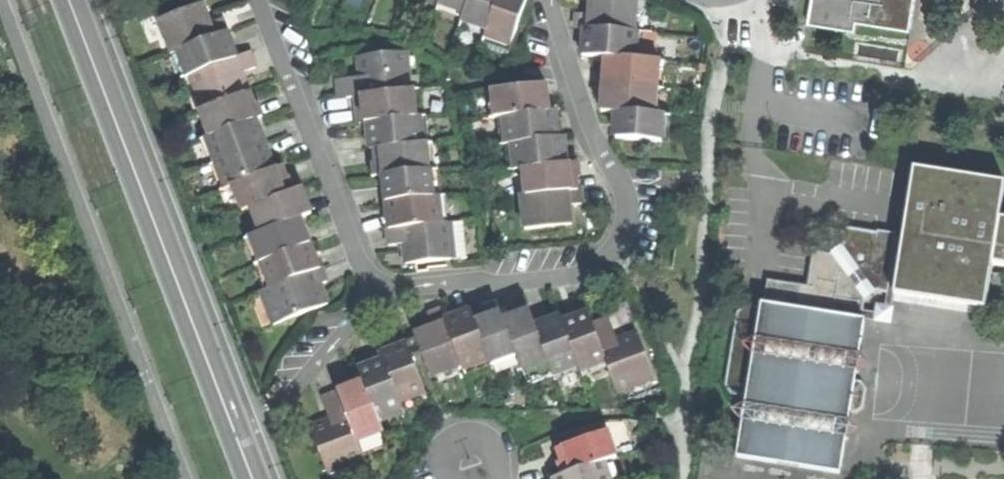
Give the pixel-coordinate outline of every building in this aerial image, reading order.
[(434,3),(459,12),(456,20),(458,21),(465,0),(435,0),(434,3)] [(458,21),(482,28),(480,34),(482,35),(493,0),(465,0),(458,21)] [(482,35),(507,43),(521,0),(493,0),(482,35)] [(637,0),(591,0),(591,5),(590,15),(577,14),(576,28),(585,28),(635,32),(637,0)] [(855,32),(857,23),(910,32),(915,0),(813,0),(809,24),(855,32)] [(167,49),(222,28),(219,19),(200,26),(198,20),(205,17),(203,11),(200,4),(156,21),(167,49)] [(187,75),(233,57),(229,45),(222,47),(217,35),(224,32),(222,28),(167,49),(168,53),(174,51),(183,75),(184,76),(187,75)] [(583,49),(583,56),(606,57),(636,59),(638,32),(635,32),(585,28),(583,49)] [(229,45),(224,32),(217,35),(222,47),(229,45)] [(352,95),(408,89),(403,50),(355,56),(356,70),(361,70),(362,76),(357,77),(334,79),(336,97),(352,95)] [(178,77),(183,75),(174,51),(168,53),(178,77)] [(243,83),(239,73),(252,68),(246,52),(233,57),(187,75),(201,110),(240,95),(246,92),(243,83)] [(606,57),(606,66),(603,105),(603,111),(616,112),(656,115),(658,89),(659,61),(636,59),(606,57)] [(545,111),(544,99),(543,84),(489,89),(492,117),(497,116),(545,111)] [(370,120),(413,116),(411,103),(410,90),(410,89),(408,89),(352,95),(354,108),(360,108),(362,121),(355,122),(370,120)] [(248,98),(246,92),(240,95),(245,107),(251,105),(248,98)] [(197,111),(207,136),(246,121),(253,118),(259,116),(255,117),(251,105),(245,107),(240,95),(201,110),(197,111)] [(552,110),(545,111),(497,116),(500,143),(507,142),(555,137),(553,121),(552,110)] [(617,131),(617,139),(662,142),(663,115),(656,115),(616,112),(615,124),(618,124),(617,131)] [(371,148),(419,142),(416,116),(416,115),(413,116),(370,120),(372,134),(365,135),(366,142),(367,148),(368,148),(371,148)] [(419,142),(423,142),(425,142),(422,115),(416,116),(419,142)] [(255,126),(253,118),(246,121),(251,134),(257,131),(255,126)] [(257,131),(251,134),(246,121),(207,136),(203,137),(212,162),(222,187),(230,184),(265,171),(263,165),(261,159),(267,156),(257,131)] [(555,137),(507,142),(510,169),(520,168),(557,164),(556,150),(562,149),(561,142),(561,136),(555,137)] [(380,174),(426,169),(424,143),(423,142),(419,142),(371,148),(372,161),(373,161),(379,161),(380,174)] [(426,169),(428,169),(433,168),(430,143),(424,143),(426,169)] [(575,163),(575,162),(557,164),(520,168),(523,194),(574,189),(572,172),(571,163),(575,163)] [(248,207),(287,192),(283,182),(278,166),(265,171),(230,184),(239,210),(248,207)] [(1000,219),(1003,194),(1003,183),(914,168),(900,258),(894,294),(945,302),(986,309),(993,265),(1000,219)] [(383,201),(390,200),(431,196),(428,170),(428,169),(426,169),(380,174),(375,175),(369,175),(369,176),(380,175),(382,195),(383,201)] [(438,195),(435,170),(428,170),(431,196),(436,195),(438,195)] [(258,232),(291,220),(308,213),(303,201),(297,204),(293,192),(299,189),(298,188),(291,191),(287,192),(248,207),(258,232)] [(566,210),(565,204),(578,203),(577,189),(578,189),(577,188),(574,189),(523,194),(517,195),(521,229),(568,224),(566,214),(566,210)] [(299,189),(293,192),(297,204),(303,201),(301,195),(299,189)] [(385,222),(386,227),(438,222),(436,196),(436,195),(431,196),(390,200),(391,214),(384,215),(385,222)] [(442,195),(436,196),(438,222),(444,221),(442,195)] [(383,201),(384,215),(391,214),(390,200),(383,201)] [(993,265),(1003,267),(1003,219),(1000,219),(993,265)] [(295,228),(291,220),(258,232),(247,236),(248,237),(257,261),(267,287),(317,268),(312,256),(306,258),(301,246),(308,243),(303,231),(297,233),(295,228)] [(459,220),(447,221),(451,258),(463,257),(459,220)] [(400,243),(402,254),(403,263),(451,258),(447,221),(444,221),(438,222),(386,227),(384,228),(386,244),(400,243)] [(764,304),(859,319),(860,311),(863,311),(864,301),(877,291),(887,293),(893,257),(896,234),(878,231),(878,233),(846,228),(844,244),(830,254),(813,252),(808,287),(768,280),(764,304)] [(251,264),(257,261),(248,237),(242,239),(251,264)] [(310,249),(308,243),(301,246),(306,258),(312,256),(310,249)] [(887,293),(885,305),(892,306),(894,294),(900,258),(893,257),(887,293)] [(317,284),(324,282),(318,267),(317,268),(267,287),(258,290),(271,324),(325,304),(324,303),(318,305),(310,287),(317,284)] [(321,293),(317,284),(310,287),(318,305),(324,303),(321,293)] [(486,354),(488,359),(513,349),(501,316),(495,302),(487,305),(483,306),(485,312),(472,317),(486,354)] [(859,319),(764,304),(762,303),(761,308),(746,306),(737,312),(726,385),(732,395),(747,397),(746,404),(743,404),(743,406),(745,406),(743,420),(741,420),(740,422),(743,423),(737,457),(840,474),(845,439),(848,440),(848,437),(846,437),(848,423),(850,423),(851,421),(848,421),(850,412),(856,413),(863,408),(866,389),(862,382),(855,381),(856,373),(858,373),(859,371),(856,371),(859,357),(861,357),(862,355),(859,354),(865,320),(859,319)] [(885,305),(876,303),(874,313),(873,321),(873,322),(892,325),(895,306),(892,306),(885,305)] [(430,322),(411,329),(428,372),(460,360),(442,314),(439,305),(432,307),(425,310),(430,322)] [(442,314),(460,360),(461,364),(486,354),(472,317),(467,305),(459,308),(442,314)] [(527,306),(516,310),(501,316),(513,349),(519,366),(545,356),(532,320),(527,306)] [(576,361),(578,366),(603,357),(590,320),(585,307),(573,311),(560,317),(576,361)] [(557,311),(547,315),(532,320),(545,356),(551,370),(576,361),(560,317),(557,311)] [(874,313),(863,311),(860,311),(859,319),(865,320),(873,321),(874,313)] [(635,327),(626,330),(615,335),(607,313),(590,320),(603,357),(615,387),(652,373),(635,327)] [(384,359),(401,403),(426,393),(407,343),(392,349),(382,353),(384,359)] [(359,369),(364,382),(378,418),(403,408),(401,403),(384,359),(371,364),(359,369)] [(350,388),(339,392),(358,442),(383,432),(378,418),(364,382),(350,388)] [(320,423),(310,427),(328,472),(365,458),(358,442),(339,392),(322,398),(330,420),(320,423)] [(564,463),(566,469),(603,457),(616,453),(607,426),(557,443),(557,444),(564,442),(568,455),(562,457),(564,463)] [(603,457),(566,469),(553,474),(555,478),(611,478),(603,457)]
